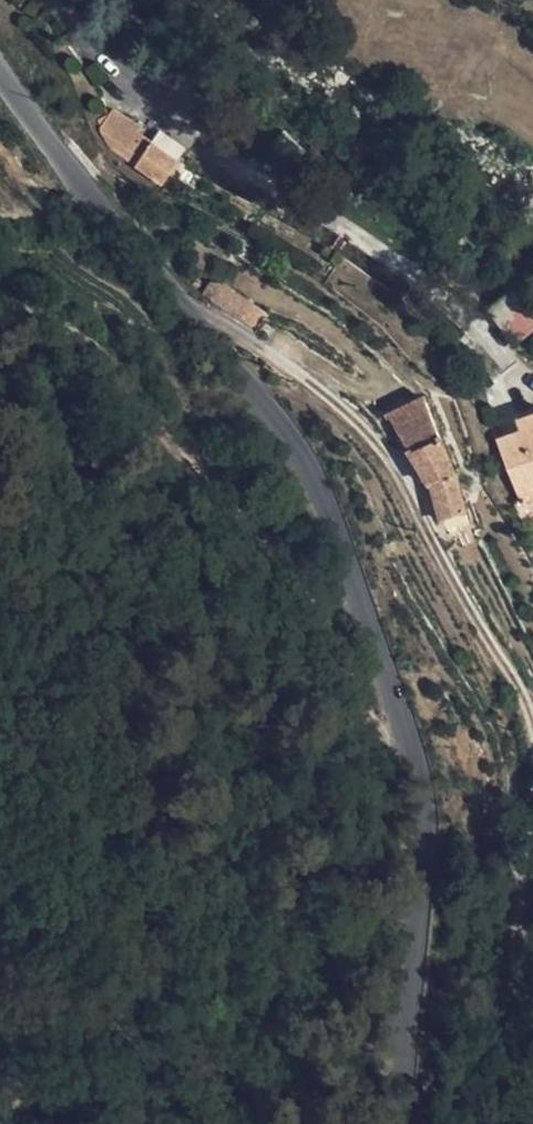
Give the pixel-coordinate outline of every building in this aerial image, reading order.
[(143,127),(115,110),(99,130),(106,151),(160,184),(185,148),(160,130),(150,141),(139,133),(143,127)] [(489,312),(520,342),(532,328),(532,320),(506,295),(489,312)] [(450,466),(462,503),(466,518),(472,516),(455,459),(426,391),(386,413),(419,478),(429,475),(428,472),(450,466)] [(510,430),(512,439),(490,446),(512,513),(532,507),(532,504),(531,495),(532,494),(532,423),(510,430)] [(429,475),(440,510),(462,503),(450,466),(428,472),(429,475)] [(462,503),(440,510),(444,525),(466,518),(462,503)]
